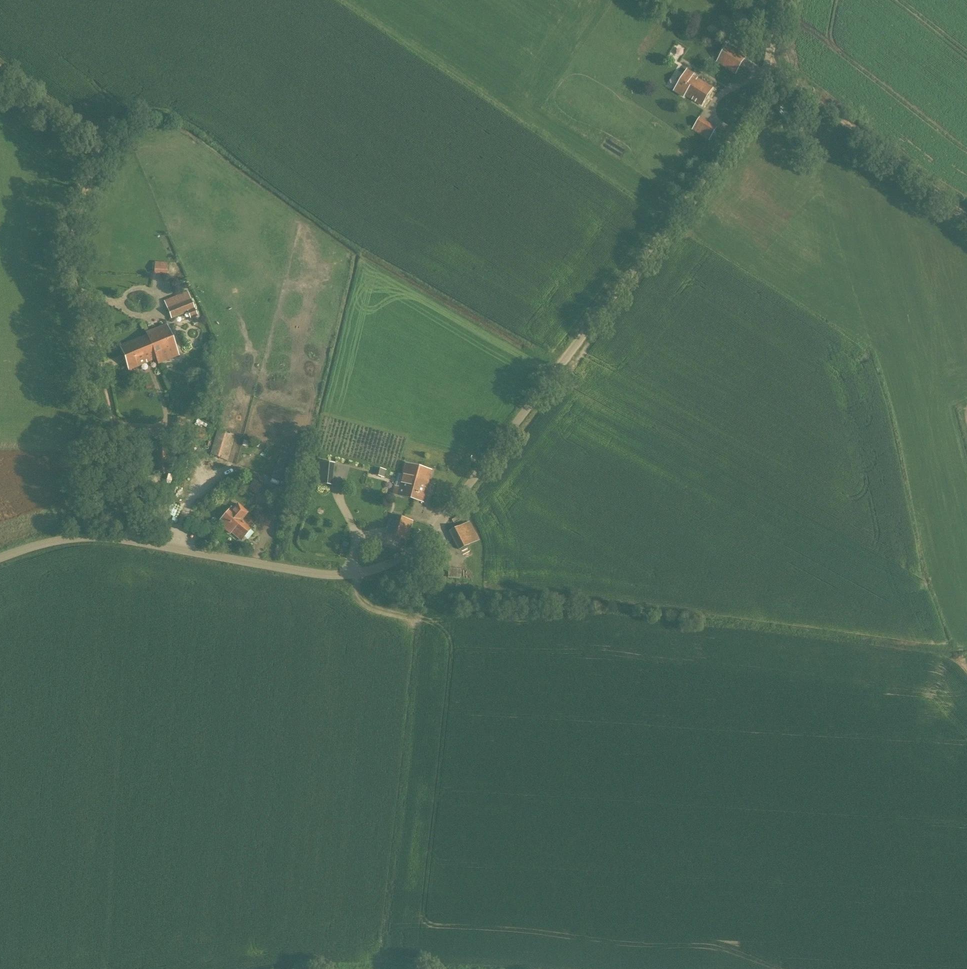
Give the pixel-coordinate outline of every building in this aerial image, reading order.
[(746,56),(727,44),(717,61),(736,73),(746,56)] [(685,95),(702,106),(713,89),(693,77),(694,75),(687,71),(674,91),(684,97),(685,95)] [(700,118),(692,130),(709,140),(716,128),(700,118)] [(167,273),(168,261),(154,260),(153,272),(167,273)] [(194,309),(187,291),(164,300),(171,319),(188,312),(188,313),(193,311),(192,310),(194,309)] [(146,333),(147,335),(156,358),(158,363),(178,355),(166,326),(146,333)] [(147,335),(119,346),(128,370),(156,358),(147,335)] [(96,432),(83,428),(80,439),(92,444),(96,432)] [(221,456),(227,433),(216,430),(210,454),(221,456)] [(147,471),(172,473),(173,443),(148,442),(147,471)] [(422,481),(417,500),(424,502),(432,470),(406,463),(403,475),(411,477),(410,478),(422,481)] [(374,466),(373,475),(385,477),(387,469),(374,466)] [(398,495),(417,500),(422,481),(410,478),(411,477),(403,475),(400,487),(395,486),(393,494),(398,495)] [(249,489),(258,493),(261,482),(252,479),(249,489)] [(265,503),(266,494),(256,494),(256,502),(265,503)] [(170,495),(162,512),(178,520),(186,502),(170,495)] [(217,522),(227,531),(229,529),(227,528),(233,521),(237,524),(243,517),(247,513),(237,504),(233,509),(231,507),(217,522)] [(270,505),(267,518),(284,521),(287,509),(270,505)] [(382,549),(391,552),(402,517),(392,514),(386,534),(385,533),(382,543),(384,544),(382,549)] [(229,529),(227,531),(230,534),(232,532),(241,540),(253,526),(243,517),(237,524),(233,521),(227,528),(229,529)] [(402,517),(391,552),(392,552),(394,547),(399,549),(401,542),(406,544),(413,521),(402,517)] [(460,550),(467,561),(477,555),(471,544),(480,540),(469,521),(449,531),(460,550)] [(443,546),(431,550),(435,567),(447,564),(443,546)] [(448,577),(473,580),(474,571),(449,568),(448,577)]
